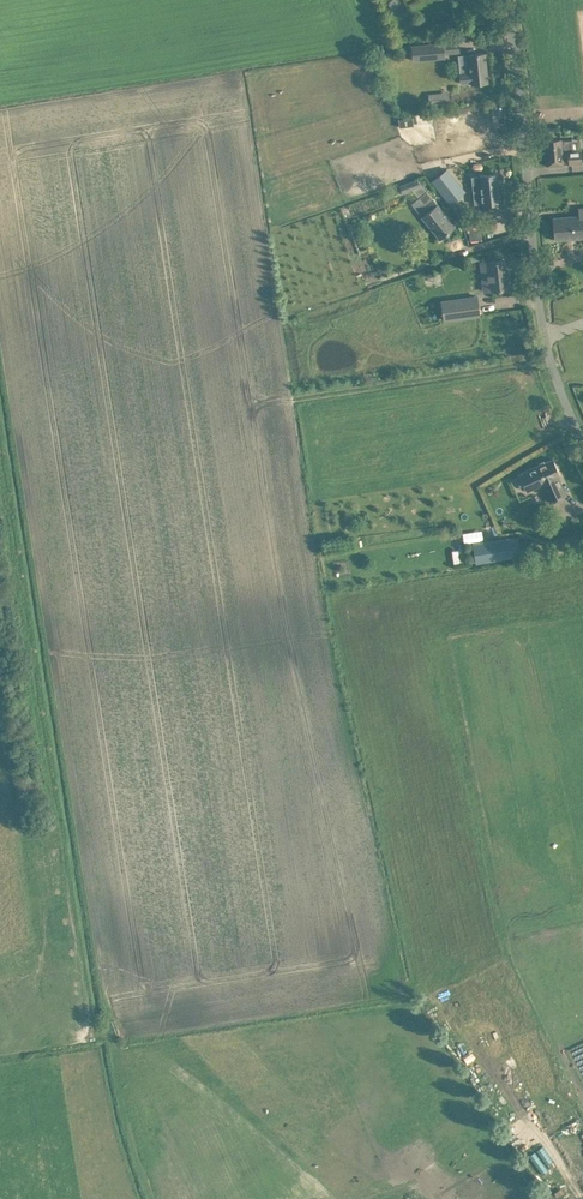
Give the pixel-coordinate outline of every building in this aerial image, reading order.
[(411,46),(413,60),(445,57),(443,43),(411,46)] [(459,73),(460,83),(471,82),(471,83),(487,81),(485,52),(469,54),(470,72),(459,73)] [(430,105),(439,104),(438,92),(428,93),(430,105)] [(445,136),(447,148),(459,146),(458,134),(445,136)] [(561,139),(546,140),(548,165),(582,162),(581,150),(571,151),(570,139),(561,140),(561,139)] [(447,169),(432,180),(450,203),(465,191),(447,169)] [(480,175),(481,190),(473,190),(474,204),(483,203),(483,204),(499,202),(496,173),(480,175)] [(408,181),(399,185),(402,192),(411,189),(408,181)] [(427,191),(411,203),(422,216),(440,239),(455,227),(437,204),(427,191)] [(552,217),(554,239),(582,237),(582,208),(578,208),(579,215),(552,217)] [(469,241),(482,240),(482,222),(468,223),(469,241)] [(481,262),(484,291),(510,288),(509,270),(506,270),(504,259),(481,262)] [(440,301),(442,320),(480,315),(477,296),(440,301)] [(560,475),(553,459),(519,474),(527,491),(542,483),(544,488),(550,502),(566,495),(560,481),(558,476),(560,475)] [(473,544),(476,563),(521,555),(518,536),(473,544)]
